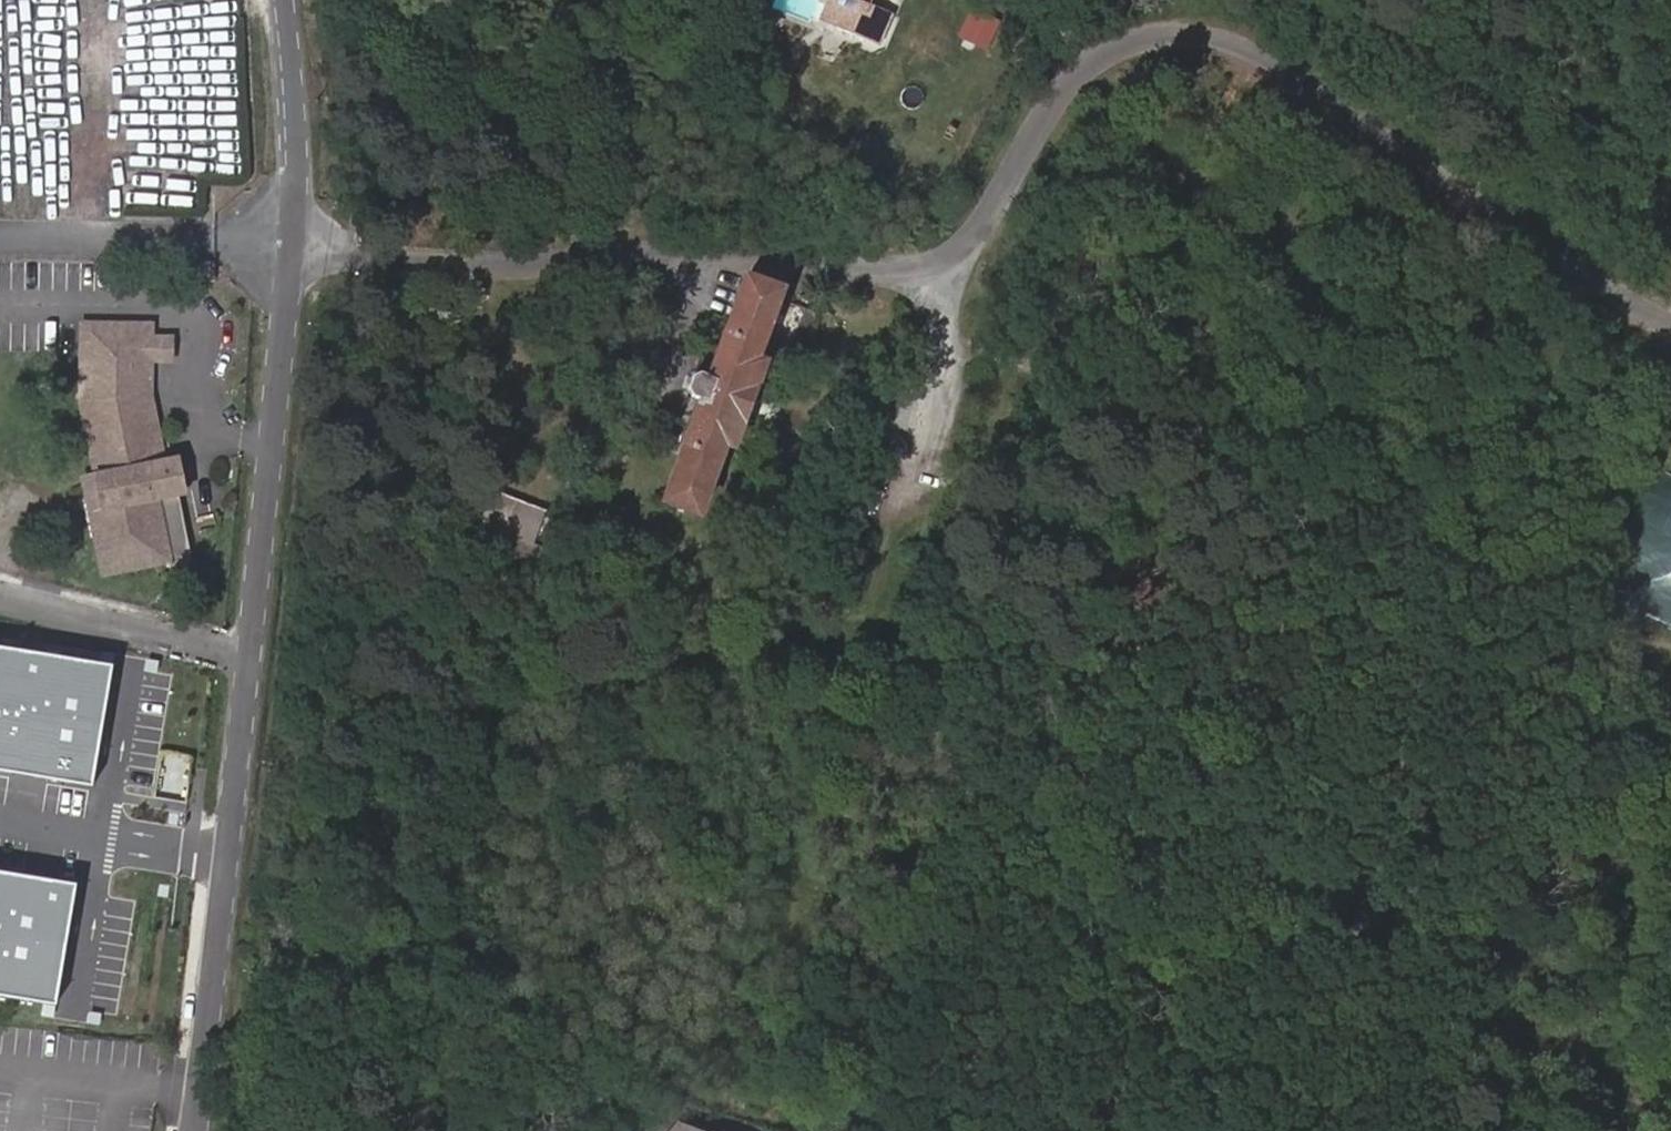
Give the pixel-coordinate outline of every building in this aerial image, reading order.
[(881,41),(894,7),(876,0),(817,0),(811,14),(881,41)] [(760,357),(785,289),(745,274),(706,377),(701,374),(692,378),(687,392),(691,398),(697,401),(659,504),(700,519),(726,448),(733,450),(766,359),(760,357)] [(152,388),(84,401),(99,475),(86,477),(105,574),(170,561),(174,581),(175,581),(176,580),(177,580),(178,579),(179,579),(180,578),(182,577),(183,576),(184,576),(185,575),(186,573),(187,572),(188,571),(189,570),(189,569),(190,568),(191,566),(191,565),(192,563),(192,562),(192,560),(192,559),(193,558),(193,557),(193,555),(192,553),(181,495),(188,494),(181,459),(166,462),(152,388)] [(532,545),(545,513),(477,487),(465,518),(532,545)] [(0,651),(0,773),(97,789),(118,671),(0,651)] [(189,791),(192,750),(161,748),(158,789),(189,791)] [(0,876),(0,998),(61,1009),(81,890),(0,876)]
